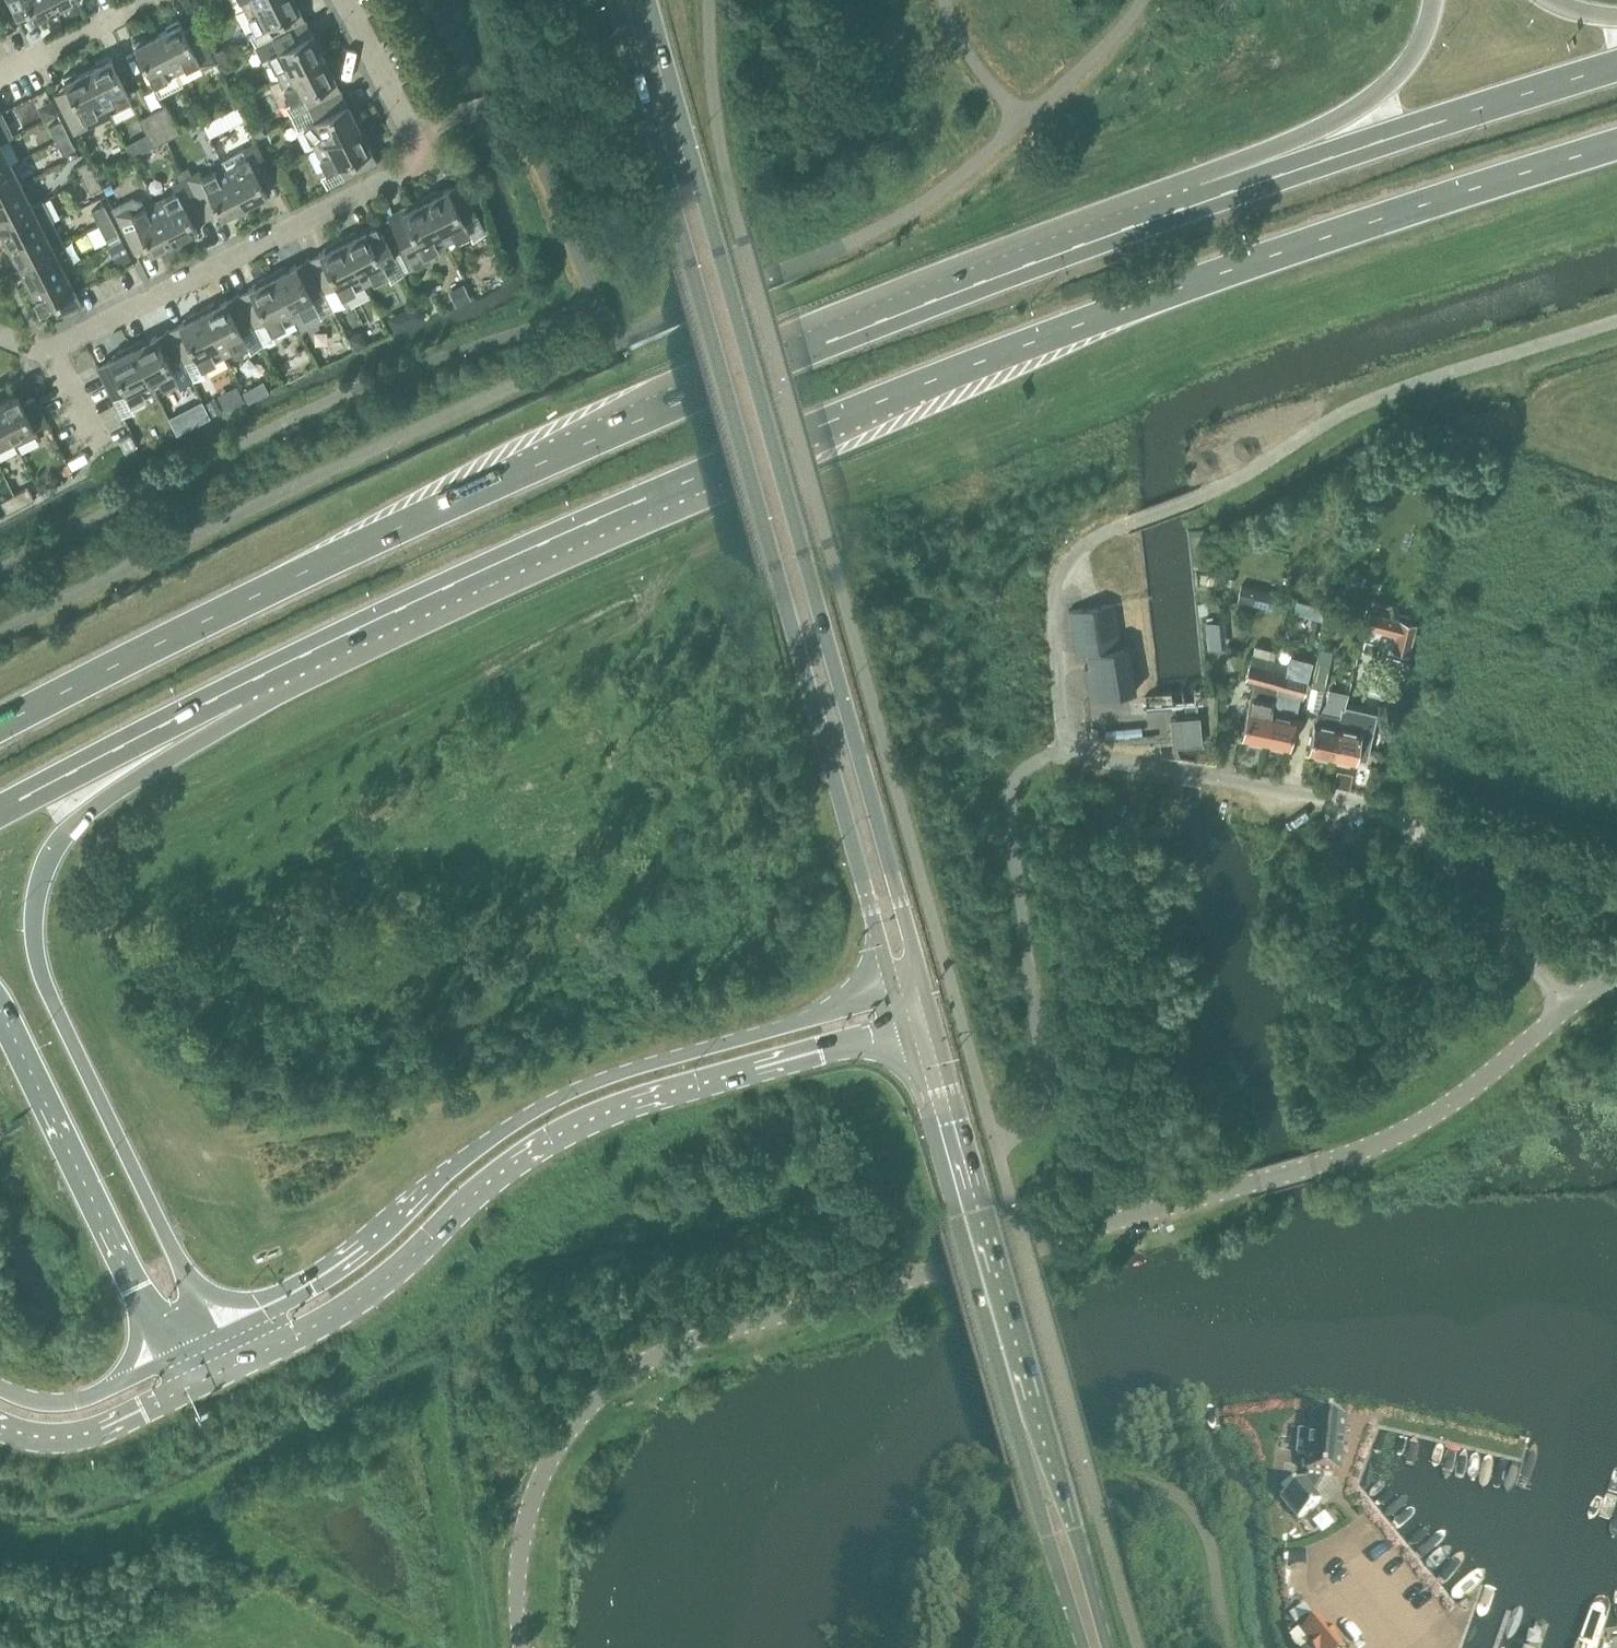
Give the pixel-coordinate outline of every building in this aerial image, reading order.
[(18,19),(30,13),(35,23),(48,16),(46,13),(55,9),(51,0),(8,0),(18,19)] [(55,9),(66,3),(68,6),(80,0),(51,0),(55,9)] [(306,21),(296,0),(260,0),(245,8),(256,30),(267,25),(273,37),(306,21)] [(157,34),(177,73),(199,62),(202,68),(216,61),(196,22),(184,29),(179,19),(166,25),(167,28),(157,34)] [(273,37),(256,46),(262,58),(269,55),(280,78),(326,54),(320,40),(317,42),(306,21),(273,37)] [(177,73),(157,34),(148,39),(146,35),(133,42),(154,84),(177,73)] [(223,49),(214,53),(218,63),(228,59),(223,49)] [(87,69),(107,108),(130,96),(108,54),(95,61),(97,64),(87,69)] [(309,108),(342,91),(330,69),(333,67),(326,54),(280,78),(292,100),(302,95),(309,108)] [(229,60),(218,65),(222,72),(226,74),(234,70),(229,60)] [(107,108),(87,69),(77,74),(76,71),(63,77),(68,87),(55,93),(75,132),(88,125),(85,119),(107,108)] [(315,147),(362,123),(355,111),(353,112),(342,91),(309,108),(315,119),(304,125),(315,147)] [(52,101),(43,105),(41,110),(45,118),(57,113),(52,101)] [(152,111),(166,140),(180,133),(166,105),(152,111)] [(238,105),(202,124),(209,138),(245,120),(238,105)] [(166,140),(152,111),(139,118),(153,146),(166,140)] [(0,141),(12,135),(1,112),(0,112),(0,141)] [(56,140),(69,134),(61,120),(49,126),(56,140)] [(362,123),(315,147),(327,171),(338,165),(344,177),(377,161),(366,139),(369,137),(362,123)] [(265,134),(260,124),(250,129),(256,139),(265,134)] [(69,134),(56,140),(63,154),(75,148),(69,134)] [(11,163),(0,141),(0,169),(11,163)] [(257,142),(221,160),(224,166),(244,205),(254,200),(256,203),(269,196),(264,187),(276,180),(271,170),(257,142)] [(83,179),(96,173),(89,159),(76,165),(83,179)] [(0,169),(0,195),(22,184),(11,163),(0,169)] [(185,178),(205,217),(218,210),(223,220),(236,213),(235,210),(244,205),(224,166),(203,177),(200,171),(185,178)] [(96,173),(83,179),(91,193),(103,187),(96,173)] [(154,202),(174,241),(184,235),(186,238),(199,232),(194,222),(205,217),(185,178),(173,184),(176,190),(154,202)] [(424,197),(447,243),(470,231),(465,220),(477,214),(460,181),(438,192),(437,190),(424,197)] [(32,205),(22,184),(0,195),(0,221),(32,205)] [(412,206),(378,223),(392,250),(396,251),(404,245),(415,267),(428,260),(425,254),(447,243),(424,197),(410,203),(412,206)] [(174,241),(154,202),(144,207),(141,201),(133,198),(113,208),(136,252),(148,246),(153,255),(166,249),(164,245),(174,241)] [(0,221),(0,228),(8,244),(53,222),(42,200),(32,205),(0,221)] [(99,224),(111,218),(104,204),(92,210),(99,224)] [(111,218),(99,224),(106,238),(118,232),(111,218)] [(18,264),(63,242),(53,222),(8,244),(18,264)] [(341,238),(365,285),(388,273),(383,262),(395,256),(392,250),(378,223),(356,234),(355,231),(341,238)] [(330,247),(307,259),(324,292),(332,307),(345,301),(342,296),(365,285),(341,238),(328,245),(330,247)] [(131,258),(121,240),(109,246),(118,265),(131,258)] [(63,242),(18,264),(29,286),(64,268),(74,263),(63,242)] [(324,292),(307,259),(286,269),(285,267),(271,274),(295,320),(318,308),(312,297),(324,292)] [(457,263),(444,269),(452,285),(465,279),(457,263)] [(64,268),(29,286),(40,308),(51,302),(57,315),(82,302),(76,292),(64,268)] [(295,320),(271,274),(258,280),(259,283),(237,294),(254,327),(267,321),(272,331),(295,320)] [(254,327),(237,294),(216,305),(215,302),(201,309),(224,356),(248,344),(250,350),(262,344),(254,327)] [(419,303),(406,308),(414,325),(427,319),(419,303)] [(167,330),(184,363),(196,356),(202,367),(224,356),(201,309),(188,316),(189,319),(167,330)] [(360,328),(347,335),(353,348),(367,342),(360,328)] [(144,338),(131,345),(154,391),(177,380),(180,385),(193,379),(184,363),(167,330),(146,340),(144,338)] [(154,391),(131,345),(118,351),(119,354),(97,365),(114,398),(126,392),(132,403),(154,391)] [(252,386),(245,390),(250,399),(259,395),(256,388),(252,386)] [(12,439),(15,445),(38,434),(35,428),(47,421),(35,397),(22,403),(17,393),(0,401),(0,415),(12,439)] [(12,439),(0,415),(0,445),(12,439)] [(137,445),(131,433),(119,439),(125,451),(137,445)] [(14,494),(20,506),(34,498),(28,486),(14,494)] [(20,506),(14,494),(1,501),(7,513),(20,506)] [(1255,587),(1251,603),(1283,610),(1287,594),(1255,587)] [(1326,606),(1297,598),(1294,611),(1323,618),(1326,606)] [(1089,666),(1084,667),(1089,698),(1135,690),(1127,642),(1121,643),(1114,603),(1068,611),(1076,655),(1087,653),(1089,666)] [(1392,650),(1408,655),(1415,625),(1369,613),(1365,628),(1395,636),(1392,650)] [(1324,690),(1333,652),(1320,649),(1310,686),(1324,690)] [(1281,690),(1289,665),(1253,655),(1245,680),(1256,684),(1253,697),(1251,697),(1248,708),(1248,707),(1242,736),(1241,736),(1241,737),(1264,742),(1274,702),(1277,689),(1281,690)] [(1289,665),(1281,690),(1296,695),(1303,669),(1289,665)] [(1332,757),(1340,716),(1341,708),(1344,709),(1347,694),(1328,690),(1323,712),(1317,711),(1315,722),(1314,722),(1308,751),(1332,757)] [(1227,694),(1220,694),(1220,709),(1228,709),(1227,694)] [(1274,702),(1264,742),(1287,747),(1294,717),(1293,717),(1295,707),(1274,702)] [(1201,744),(1201,741),(1200,715),(1171,717),(1172,746),(1201,744)] [(1340,716),(1332,757),(1354,761),(1355,757),(1365,759),(1373,723),(1340,716)] [(1280,1499),(1298,1521),(1319,1503),(1313,1495),(1323,1476),(1338,1477),(1344,1420),(1311,1416),(1309,1434),(1298,1433),(1296,1455),(1307,1456),(1305,1474),(1307,1474),(1303,1482),(1302,1481),(1280,1499)] [(1312,1623),(1301,1632),(1309,1643),(1307,1645),(1309,1647),(1333,1647),(1330,1644),(1336,1640),(1326,1629),(1321,1633),(1312,1623)]
